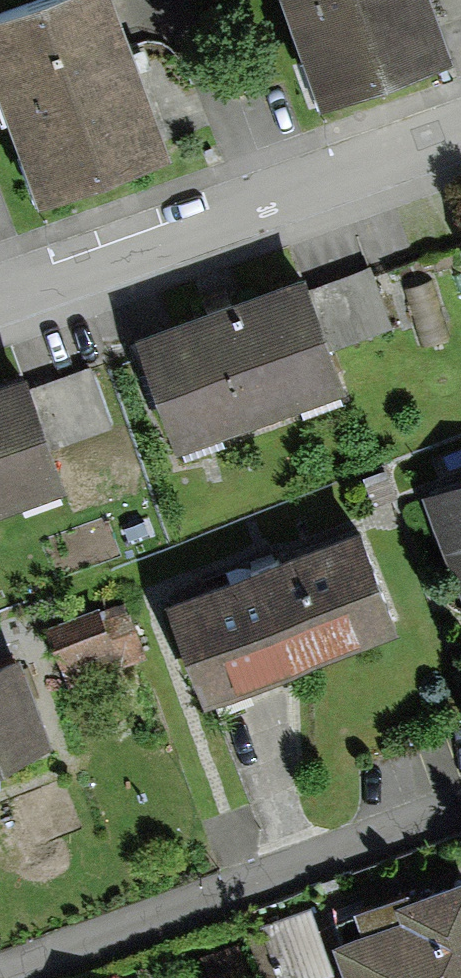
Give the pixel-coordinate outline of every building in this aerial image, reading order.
[(42,187),(174,139),(123,0),(0,0),(0,74),(42,187)] [(322,82),(456,34),(443,0),(292,0),(322,82)] [(134,325),(176,442),(350,379),(338,345),(394,325),(371,261),(314,282),(307,263),(134,325)] [(68,478),(55,444),(114,423),(91,362),(34,383),(27,363),(0,373),(0,503),(68,478)] [(420,493),(460,604),(460,478),(420,493)] [(167,602),(202,697),(406,622),(371,528),(167,602)] [(65,675),(150,652),(137,603),(52,626),(65,675)] [(0,667),(0,753),(51,732),(20,659),(0,667)] [(340,977),(460,977),(460,861),(459,856),(315,904),(340,977)]
